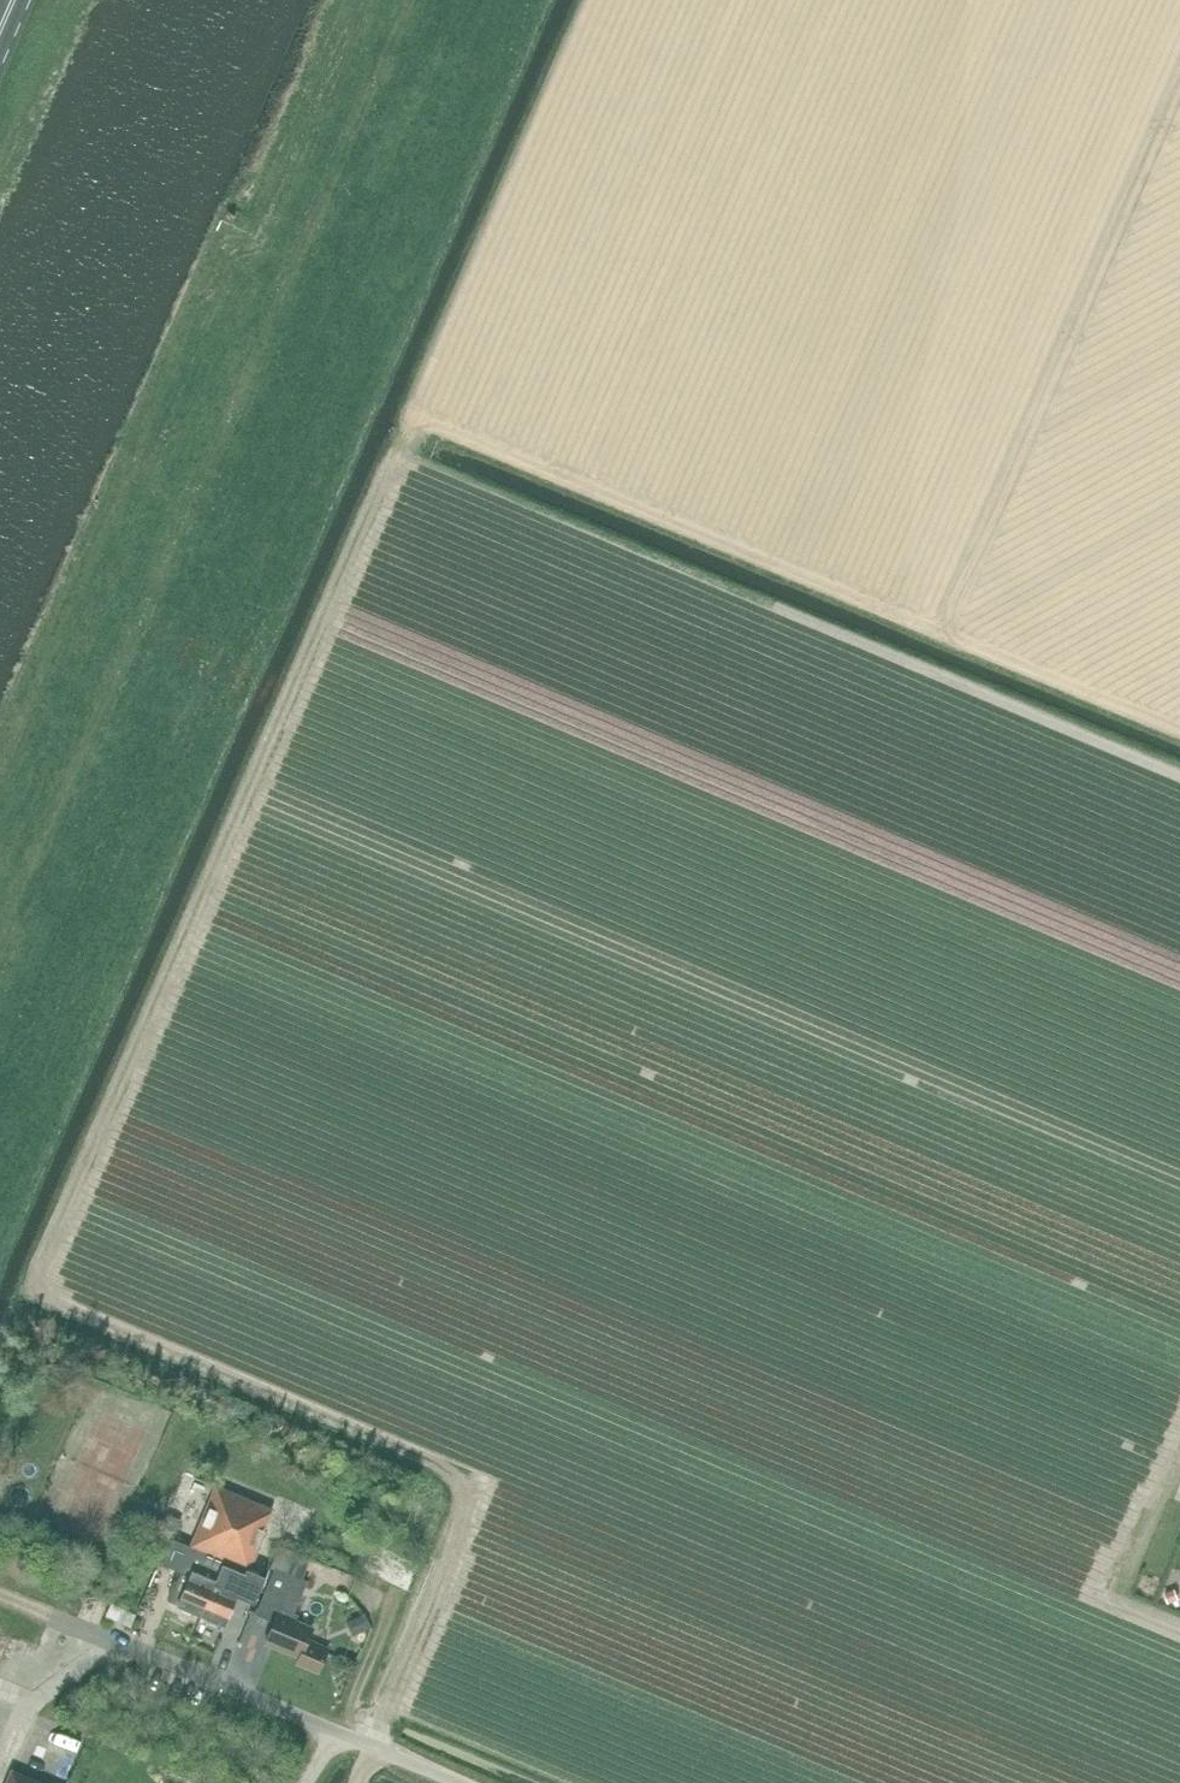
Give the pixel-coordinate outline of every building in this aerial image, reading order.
[(167,1601),(176,1605),(176,1608),(224,1628),(237,1598),(254,1606),(265,1579),(249,1572),(268,1530),(266,1530),(273,1511),(216,1486),(190,1547),(172,1539),(162,1564),(189,1576),(185,1587),(175,1582),(173,1584),(166,1598),(167,1601)] [(166,1515),(161,1526),(176,1533),(181,1522),(166,1515)] [(275,1568),(260,1603),(279,1610),(265,1644),(299,1659),(297,1663),(318,1673),(330,1648),(311,1640),(315,1628),(297,1621),(293,1614),(308,1582),(294,1576),(297,1569),(303,1571),(310,1553),(280,1541),(270,1567),(275,1568)] [(111,1605),(106,1617),(131,1627),(136,1615),(111,1605)] [(353,1619),(358,1632),(367,1628),(361,1615),(353,1619)] [(11,1770),(5,1782),(43,1782),(11,1770)]
